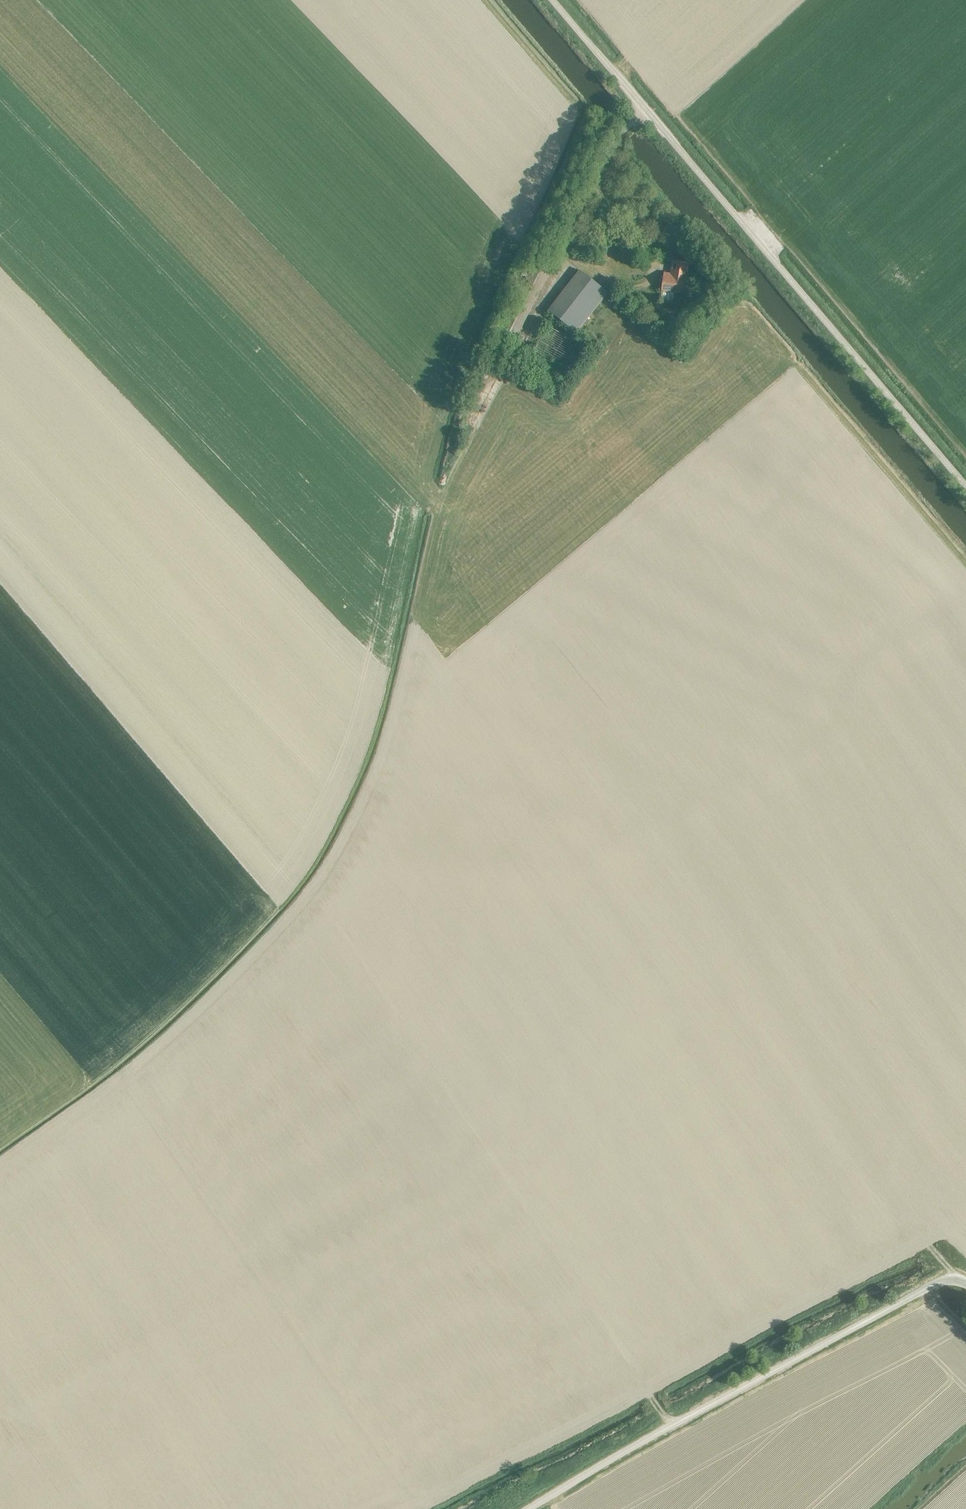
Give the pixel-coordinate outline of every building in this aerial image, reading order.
[(683,294),(686,277),(688,264),(673,262),(671,274),(664,273),(661,291),(662,291),(661,300),(673,302),(674,293),(683,294)] [(576,333),(608,293),(580,270),(548,311),(576,333)] [(571,380),(587,347),(550,329),(534,362),(571,380)]
